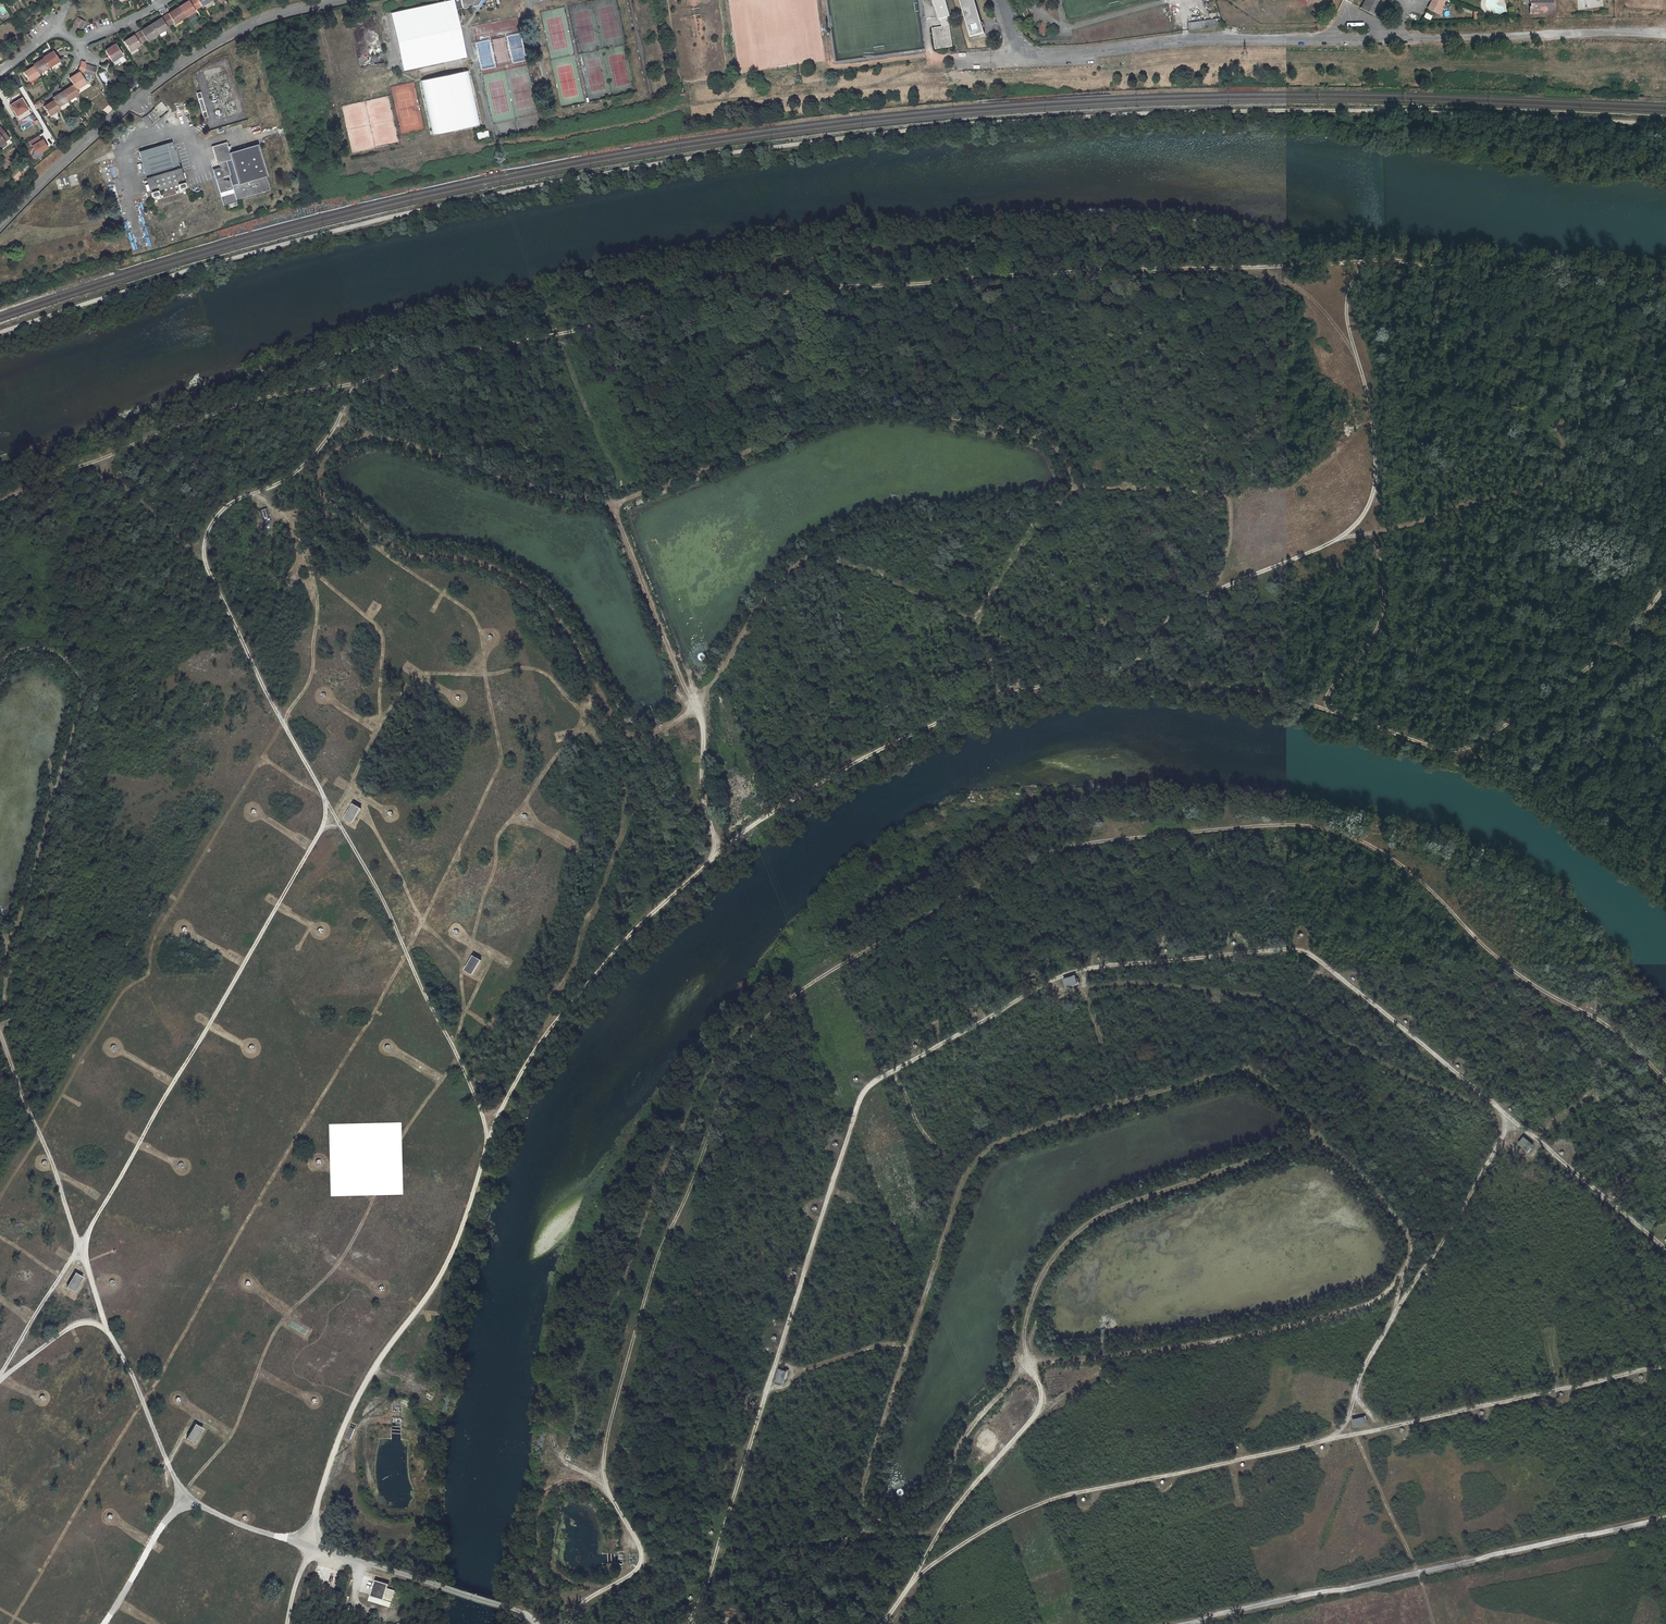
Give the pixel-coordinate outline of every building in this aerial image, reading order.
[(194,0),(191,0),(179,7),(184,16),(191,12),(192,13),(196,10),(195,9),(198,7),(194,0)] [(455,10),(477,5),(481,0),(454,0),(455,10)] [(945,0),(933,0),(937,15),(938,20),(941,19),(950,17),(949,14),(945,0)] [(971,38),(985,34),(975,0),(960,0),(971,38)] [(1362,8),(1378,17),(1386,0),(1366,0),(1362,8)] [(1429,8),(1441,15),(1445,8),(1442,6),(1446,0),(1434,0),(1429,8)] [(1531,14),(1556,14),(1555,0),(1530,0),(1531,14)] [(179,7),(166,16),(171,25),(174,23),(175,24),(179,21),(178,19),(184,16),(179,7)] [(166,16),(152,25),(157,33),(163,29),(164,31),(168,28),(168,27),(171,25),(166,16)] [(951,24),(950,17),(941,19),(942,27),(933,29),(936,50),(953,47),(949,24),(951,24)] [(85,22),(78,18),(74,25),(81,29),(85,22)] [(1221,19),(1189,22),(1190,30),(1222,26),(1221,19)] [(152,25),(138,33),(143,42),(147,40),(147,41),(152,38),(151,37),(157,33),(152,25)] [(138,33),(124,42),(129,50),(136,46),(137,48),(141,45),(140,44),(143,42),(138,33)] [(122,55),(116,44),(105,51),(111,60),(117,56),(118,58),(122,55)] [(43,58),(43,59),(49,67),(53,65),(52,63),(58,60),(53,51),(43,58)] [(584,103),(574,55),(550,60),(560,107),(584,103)] [(49,67),(43,59),(33,65),(34,66),(38,73),(44,69),(45,70),(49,67)] [(81,62),(79,71),(80,72),(81,74),(86,83),(87,85),(89,84),(88,83),(93,80),(94,78),(97,69),(85,65),(86,63),(81,62)] [(34,66),(23,72),(28,80),(35,76),(35,77),(39,75),(38,73),(34,66)] [(420,80),(431,134),(479,124),(468,70),(420,80)] [(80,72),(69,79),(73,86),(75,88),(82,85),(86,83),(81,74),(80,72)] [(103,84),(108,81),(103,72),(99,74),(103,84)] [(73,86),(63,92),(68,100),(74,96),(75,97),(79,94),(75,88),(73,86)] [(63,92),(53,98),(55,101),(57,106),(64,102),(65,103),(69,101),(68,100),(63,92)] [(197,93),(204,118),(208,117),(201,92),(197,93)] [(103,98),(94,106),(101,111),(109,103),(106,97),(103,98)] [(21,100),(10,106),(13,113),(25,106),(21,100)] [(33,104),(36,108),(42,105),(40,100),(33,104)] [(55,101),(44,107),(48,115),(55,111),(55,112),(60,110),(57,106),(55,101)] [(16,117),(27,110),(25,106),(13,113),(16,117)] [(271,112),(276,128),(282,126),(277,111),(271,112)] [(8,138),(0,128),(0,145),(8,138)] [(476,132),(477,140),(489,138),(488,131),(476,132)] [(40,135),(28,141),(35,155),(47,149),(40,135)] [(279,138),(284,154),(290,152),(285,136),(279,138)] [(140,157),(146,179),(145,179),(150,197),(184,186),(178,169),(171,147),(172,147),(171,142),(137,152),(139,158),(140,157)] [(235,199),(269,190),(265,176),(266,175),(257,145),(229,153),(226,142),(213,146),(218,163),(219,167),(213,169),(223,205),(236,202),(235,199)] [(182,170),(185,180),(194,178),(191,168),(182,170)] [(69,176),(72,186),(79,184),(76,174),(69,176)] [(60,179),(62,186),(70,184),(68,177),(60,179)] [(270,520),(262,522),(264,530),(272,527),(270,520)] [(1030,634),(1024,636),(1027,646),(1034,644),(1030,634)] [(362,808),(353,802),(344,817),(353,822),(362,808)] [(482,959),(473,954),(465,969),(473,974),(482,959)] [(1064,979),(1066,988),(1080,983),(1077,975),(1064,979)] [(1522,1137),(1517,1144),(1526,1152),(1532,1145),(1522,1137)] [(83,1277),(74,1272),(66,1287),(74,1292),(83,1277)] [(306,1335),(308,1330),(291,1321),(289,1326),(306,1335)] [(787,1370),(778,1368),(775,1381),(784,1384),(787,1370)] [(1367,1424),(1365,1415),(1353,1418),(1355,1427),(1367,1424)] [(202,1429),(194,1424),(185,1439),(193,1444),(202,1429)] [(351,1439),(355,1428),(349,1426),(346,1438),(351,1439)] [(387,1583),(374,1580),(369,1595),(382,1599),(387,1583)]
